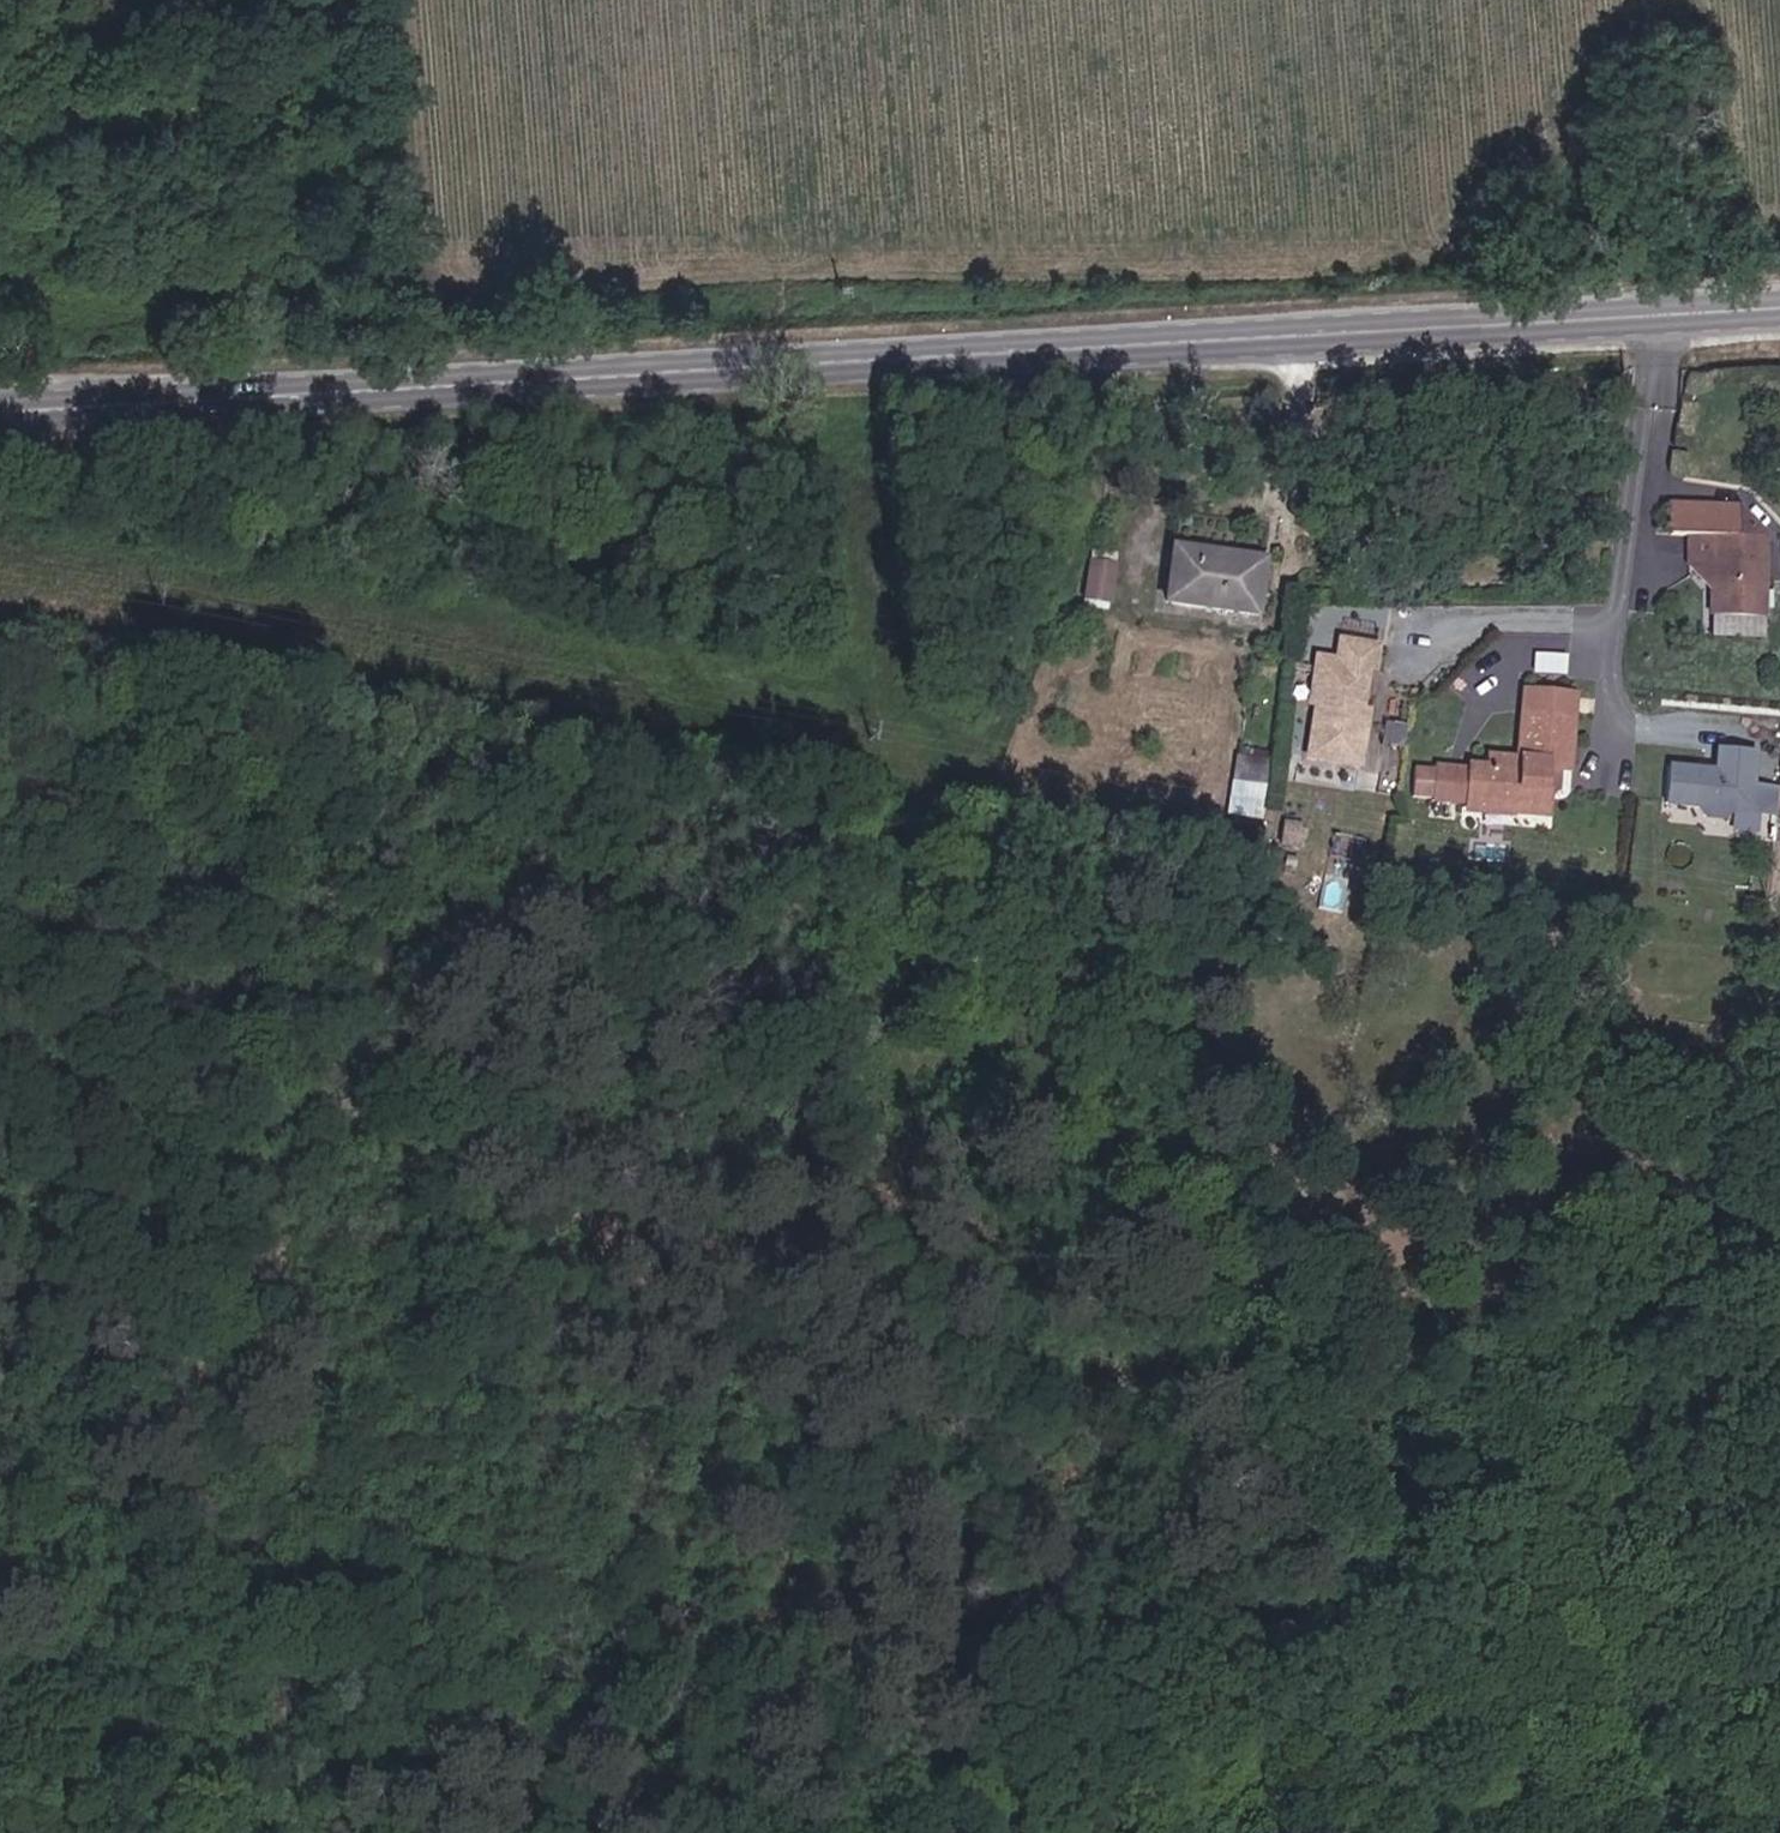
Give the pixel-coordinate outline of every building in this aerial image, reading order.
[(1751,504),(1729,501),(1679,496),(1676,526),(1709,530),(1707,556),(1722,556),(1715,615),(1759,619),(1768,537),(1748,535),(1751,504)] [(1258,585),(1263,585),(1266,561),(1179,549),(1172,601),(1254,612),(1258,585)] [(1087,599),(1113,601),(1117,558),(1091,556),(1087,599)] [(1706,624),(1750,630),(1759,619),(1715,615),(1706,624)] [(1365,767),(1383,640),(1338,634),(1335,654),(1316,652),(1308,706),(1315,707),(1308,759),(1365,767)] [(1574,703),(1529,701),(1528,726),(1573,728),(1574,703)] [(1408,745),(1408,723),(1389,723),(1388,744),(1408,745)] [(1474,817),(1552,821),(1553,804),(1543,803),(1544,774),(1561,775),(1572,775),(1574,728),(1573,728),(1528,726),(1527,726),(1526,768),(1525,781),(1492,780),(1475,779),(1475,780),(1439,779),(1437,815),(1474,816),(1474,817)] [(1716,765),(1668,761),(1664,806),(1734,812),(1733,830),(1759,833),(1761,814),(1773,816),(1776,785),(1756,783),(1759,749),(1718,745),(1716,765)] [(1236,747),(1230,812),(1262,815),(1268,750),(1236,747)] [(1526,768),(1493,767),(1492,780),(1525,781),(1526,768)] [(1553,804),(1560,804),(1561,775),(1544,774),(1543,803),(1553,804)]
